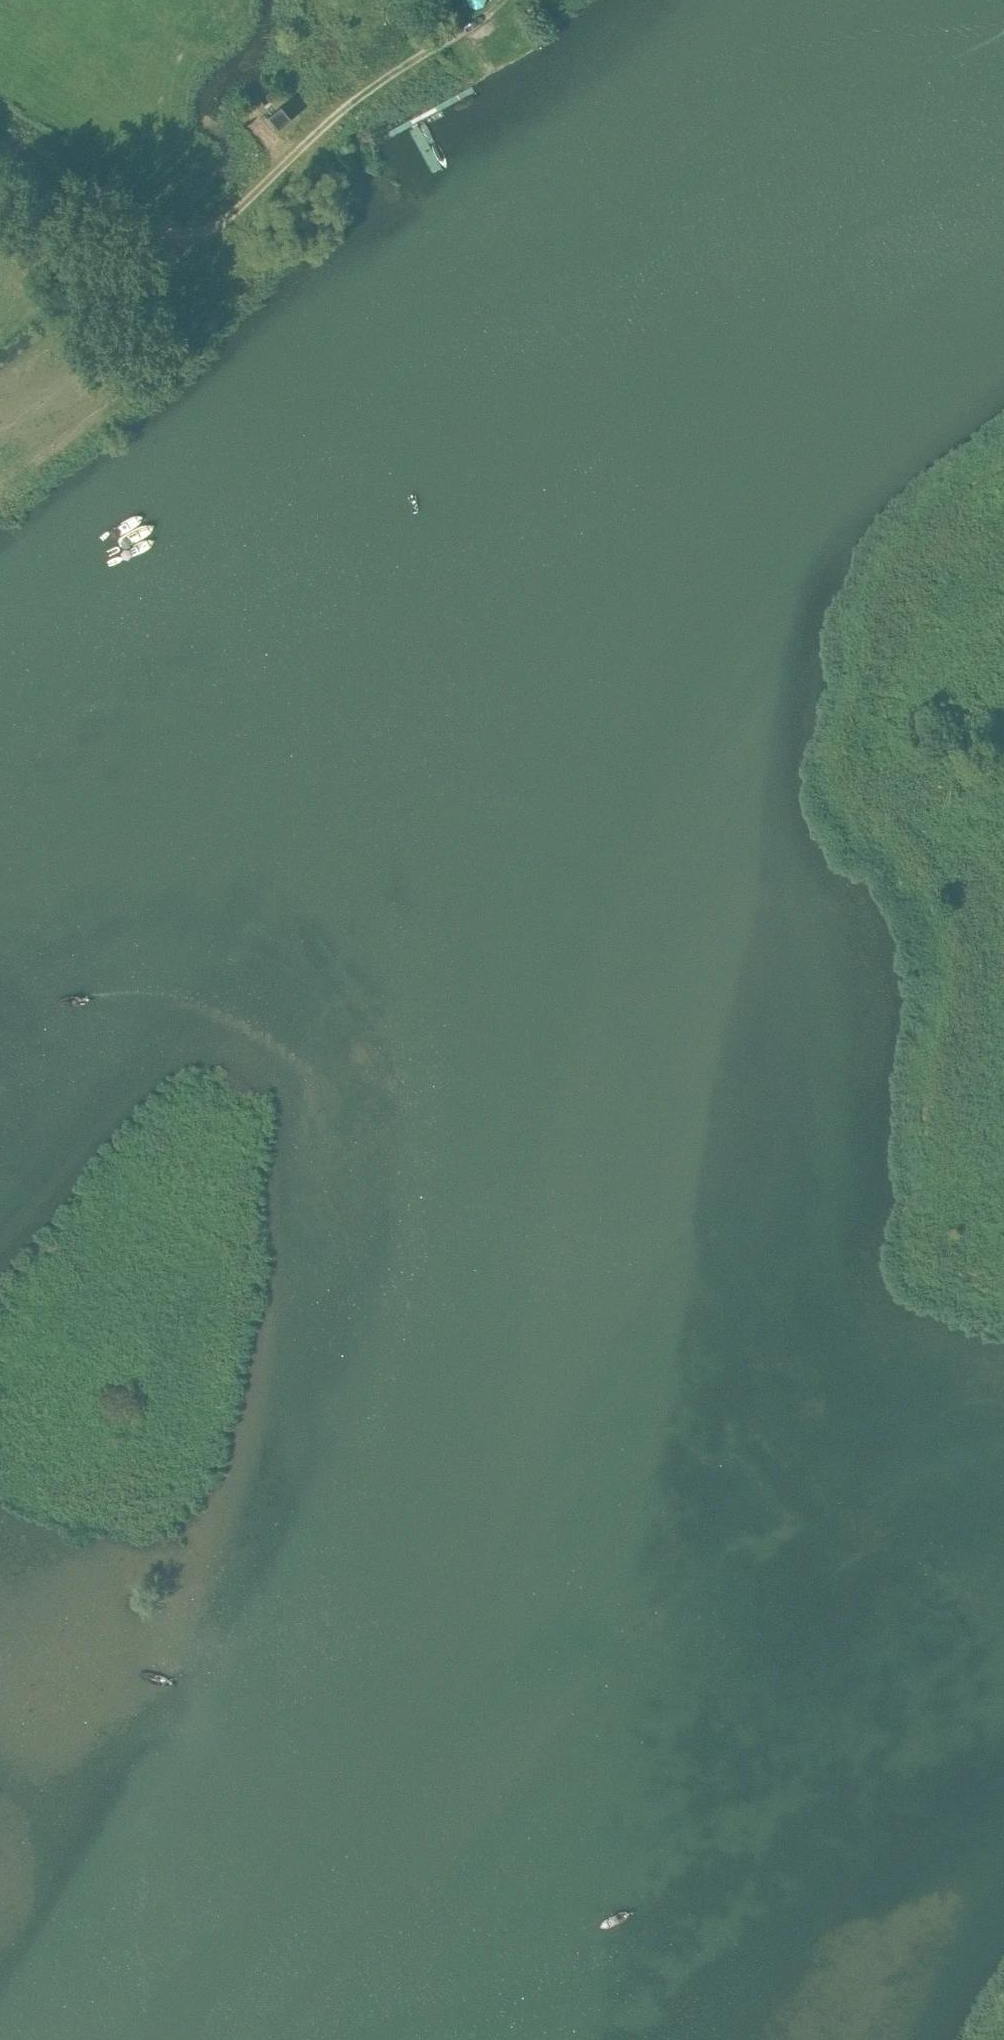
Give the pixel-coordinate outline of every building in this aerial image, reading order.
[(291,120),(281,108),(269,118),(279,130),(291,120)]
